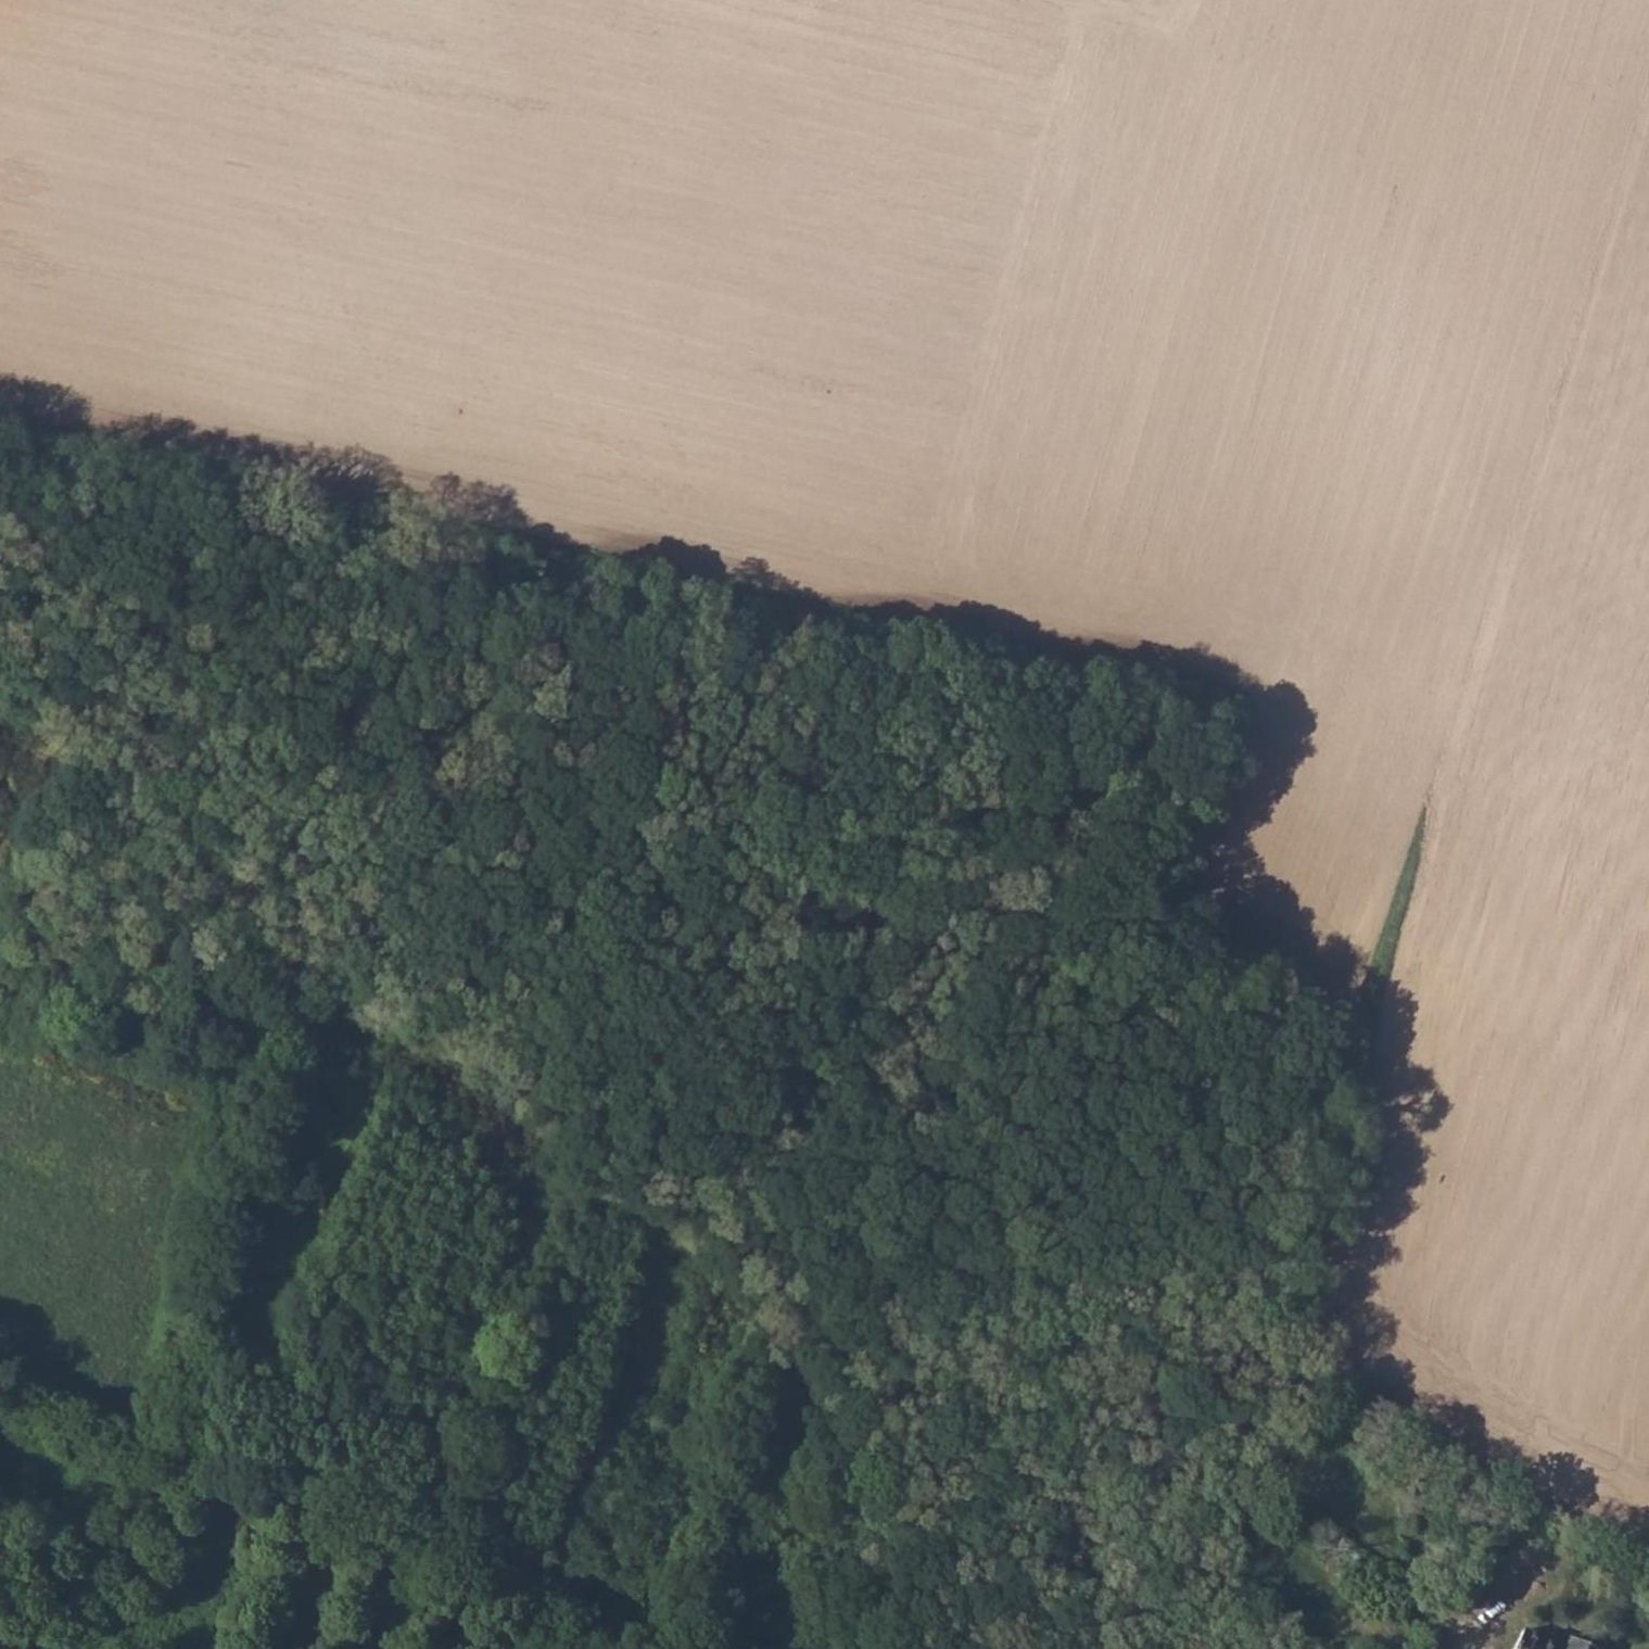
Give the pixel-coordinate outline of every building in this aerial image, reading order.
[(1525,1629),(1514,1648),(1559,1648),(1525,1629)] [(1567,1639),(1561,1648),(1585,1648),(1567,1639)]
